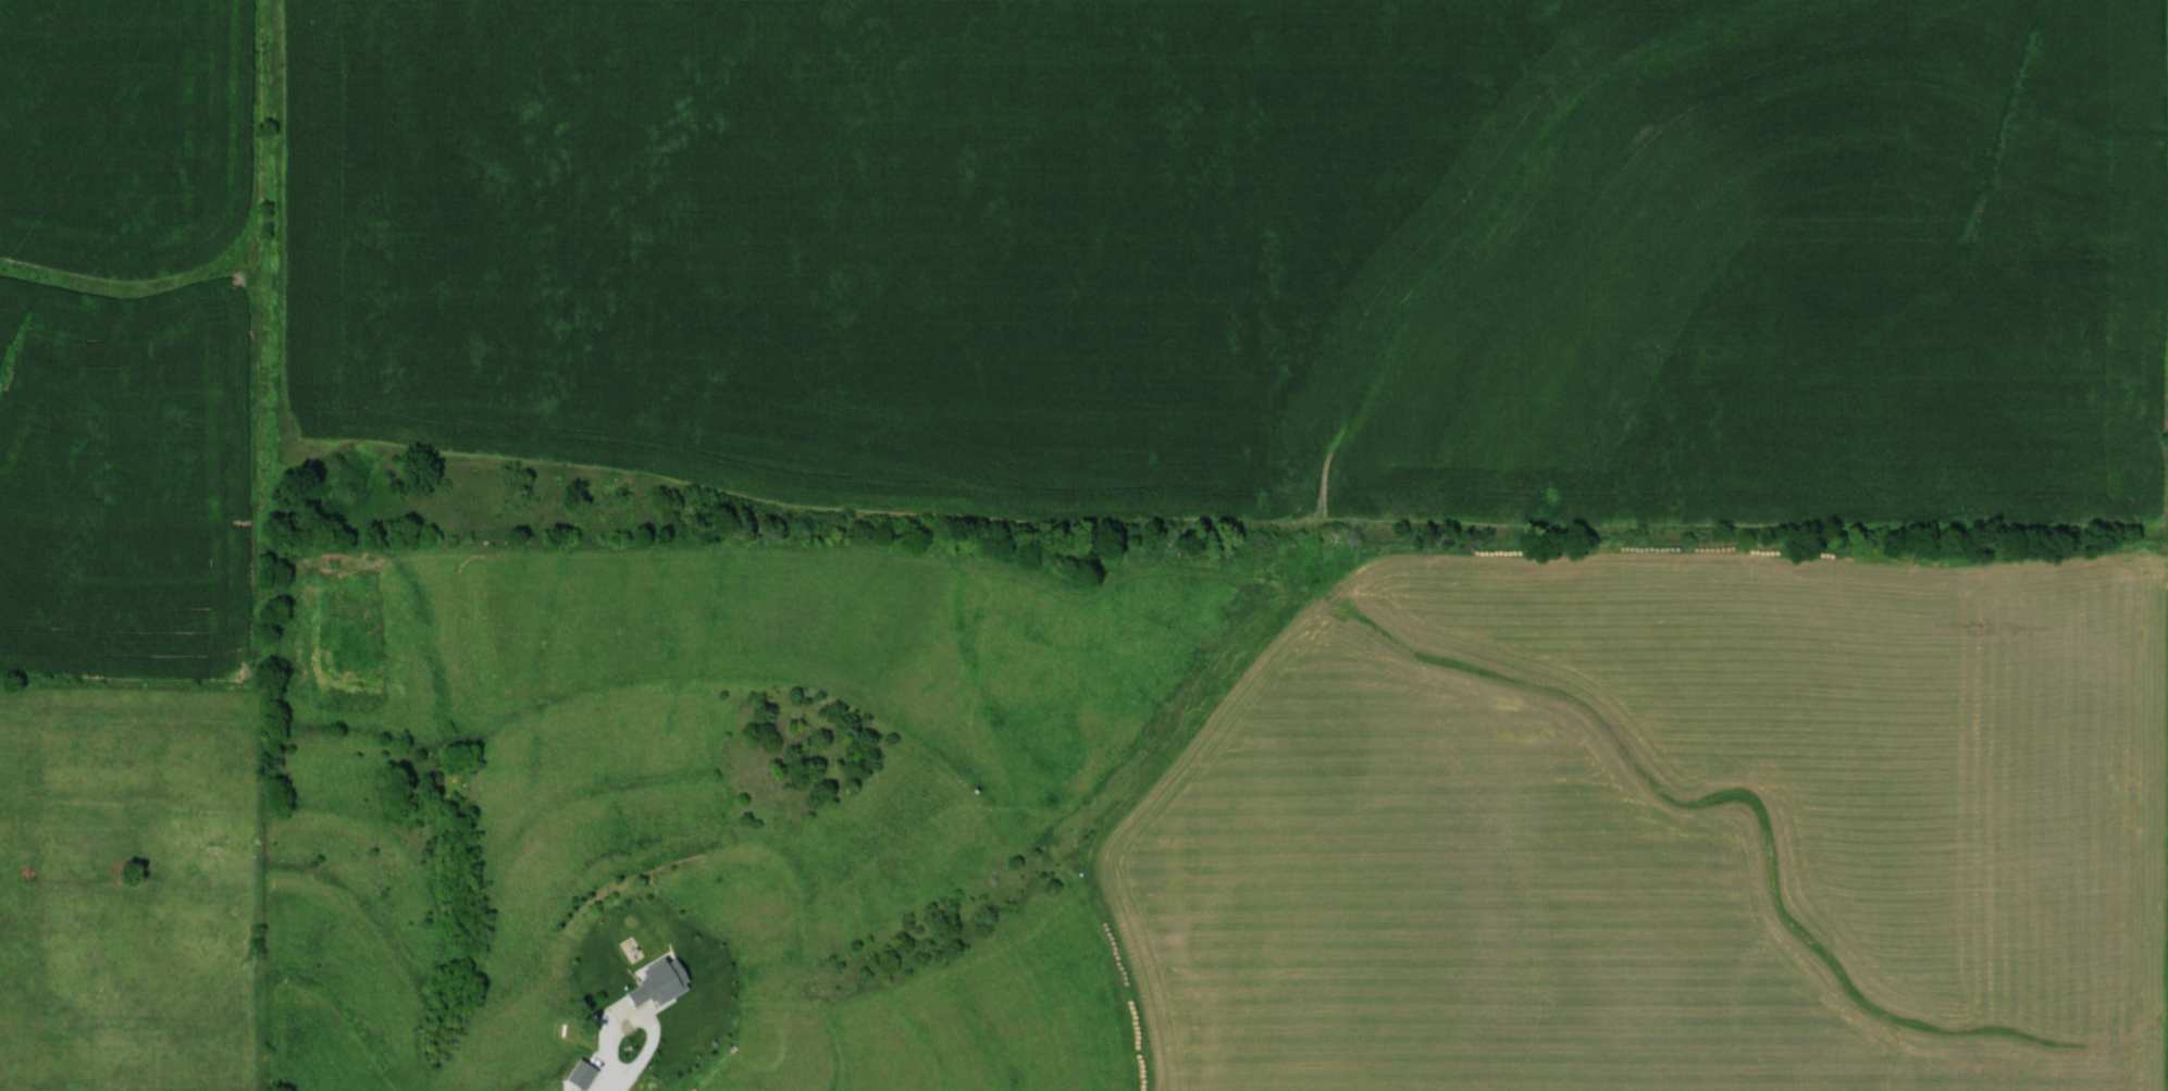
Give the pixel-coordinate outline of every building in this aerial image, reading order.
[(661,1003),(695,987),(679,954),(647,969),(651,978),(629,988),(637,1006),(658,996),(661,1003)] [(570,1080),(590,1090),(601,1068),(581,1057),(570,1080)]
